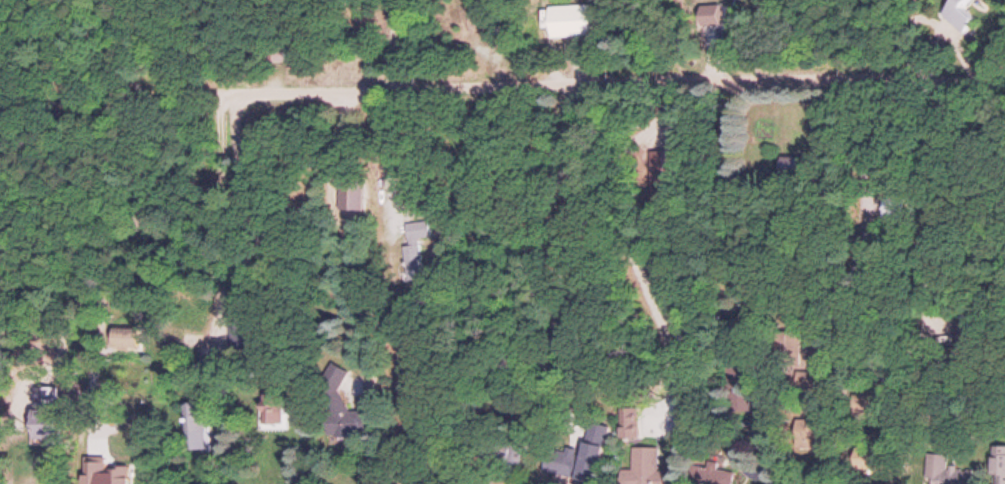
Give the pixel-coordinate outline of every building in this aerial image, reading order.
[(961,36),(978,21),(967,7),(975,0),(957,0),(942,13),(961,36)] [(595,8),(547,9),(548,40),(596,38),(595,8)] [(284,63),(284,46),(267,46),(267,63),(284,63)] [(401,227),(412,282),(429,279),(422,245),(435,242),(431,221),(401,227)] [(326,436),(340,442),(371,433),(365,414),(360,411),(348,415),(341,390),(348,373),(330,365),(315,399),(326,436)] [(747,392),(747,371),(730,371),(730,392),(747,392)] [(749,395),(732,394),(732,406),(738,406),(738,412),(749,413),(749,395)] [(637,440),(637,423),(627,423),(627,440),(637,440)] [(659,449),(632,449),(632,472),(621,472),(621,483),(659,483),(659,449)] [(971,470),(951,469),(951,457),(929,456),(929,483),(971,483),(971,470)] [(994,457),(994,483),(1004,483),(1004,457),(994,457)] [(704,464),(701,483),(733,483),(734,475),(717,472),(718,465),(704,464)]
